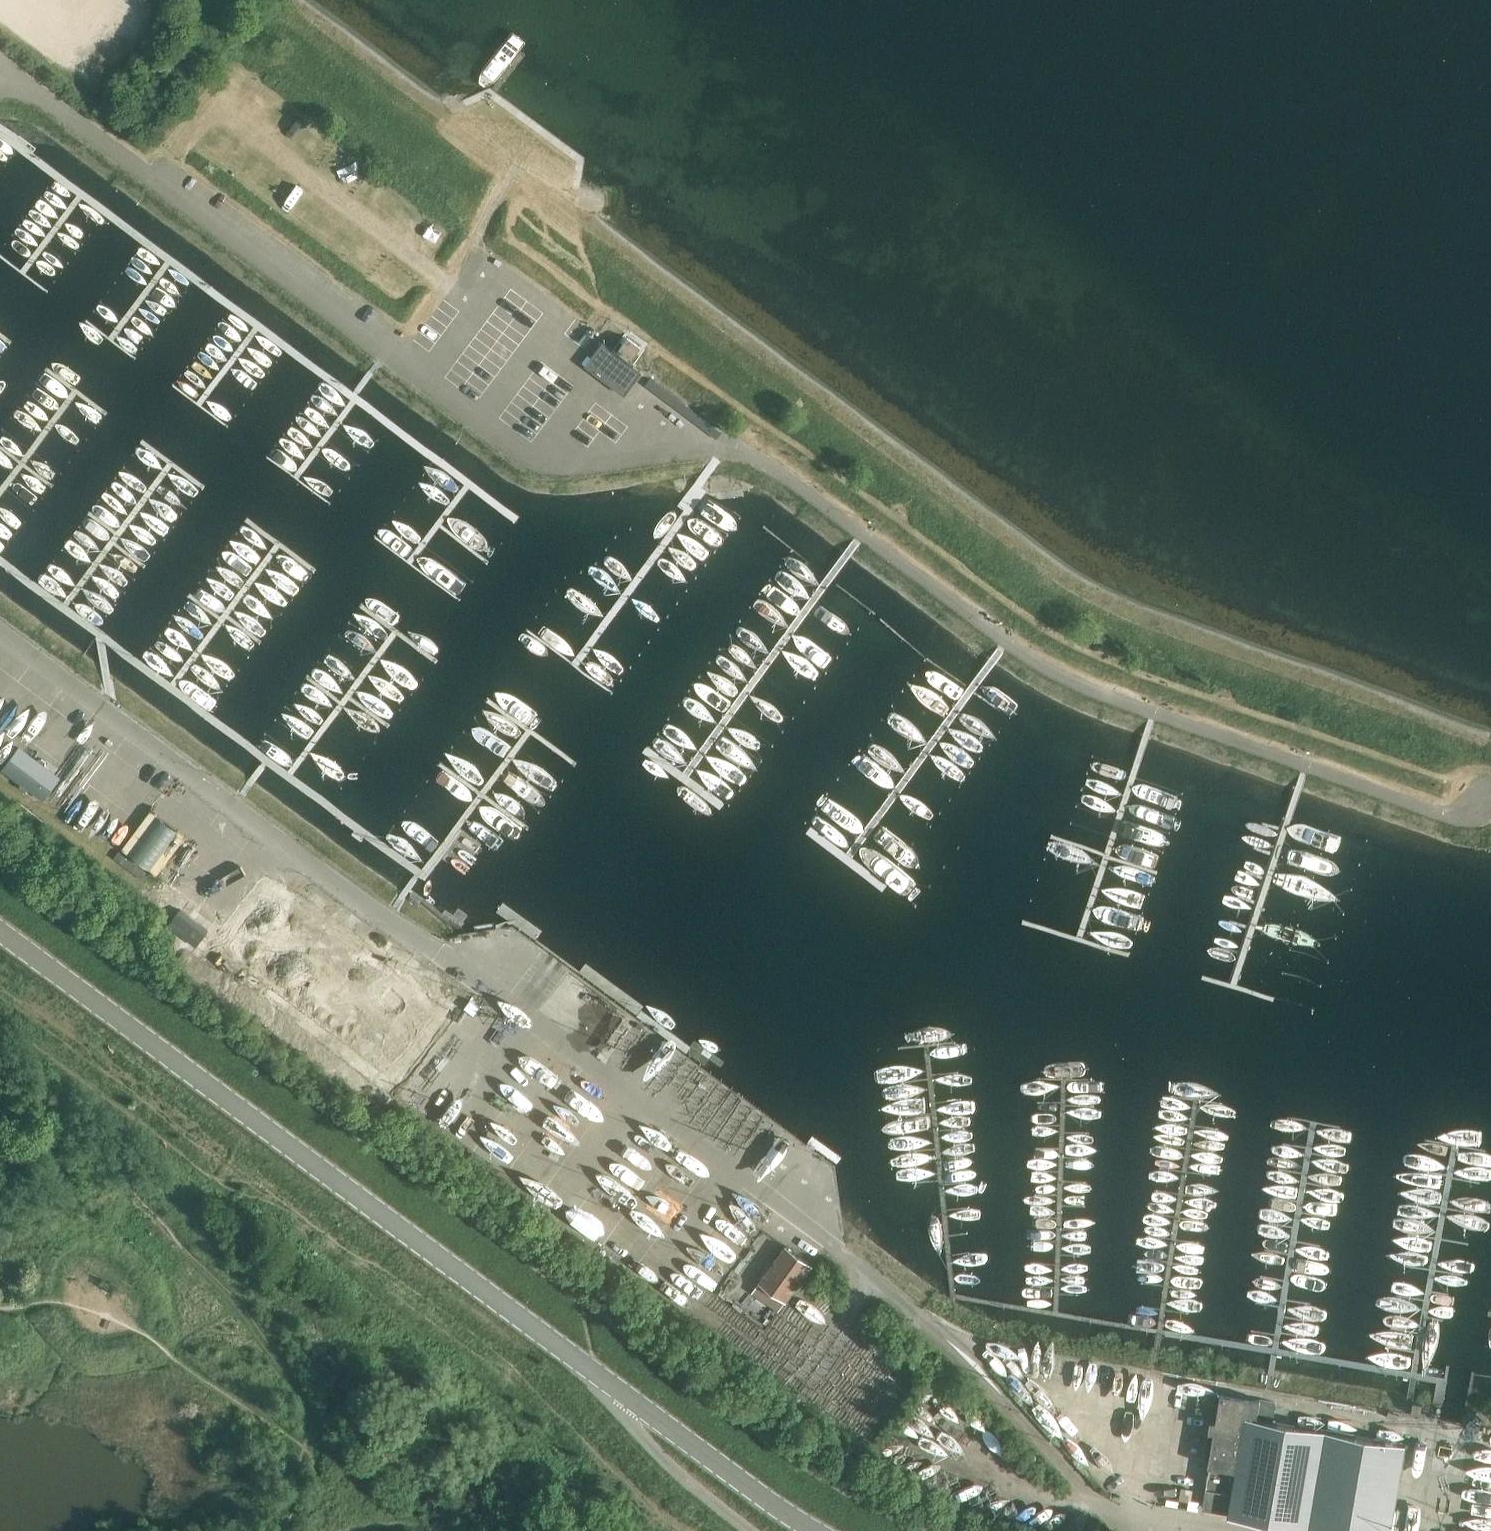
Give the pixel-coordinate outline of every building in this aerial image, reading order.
[(599,342),(582,366),(621,396),(639,372),(630,364),(643,347),(623,332),(610,350),(599,342)] [(719,432),(687,408),(682,415),(714,439),(719,432)] [(43,799),(59,778),(18,747),(2,768),(43,799)] [(209,930),(195,949),(251,991),(265,971),(209,930)] [(326,1043),(349,1011),(285,964),(261,995),(326,1043)] [(384,965),(349,1011),(367,1024),(380,1006),(426,1040),(446,1013),(413,988),(409,981),(401,978),(384,965)] [(779,1309),(811,1264),(785,1245),(752,1290),(779,1309)] [(1203,1506),(1228,1510),(1227,1515),(1290,1525),(1323,1530),(1388,1530),(1403,1443),(1307,1426),(1256,1418),(1259,1401),(1219,1394),(1214,1422),(1209,1421),(1207,1432),(1213,1433),(1208,1465),(1210,1465),(1203,1506)]
